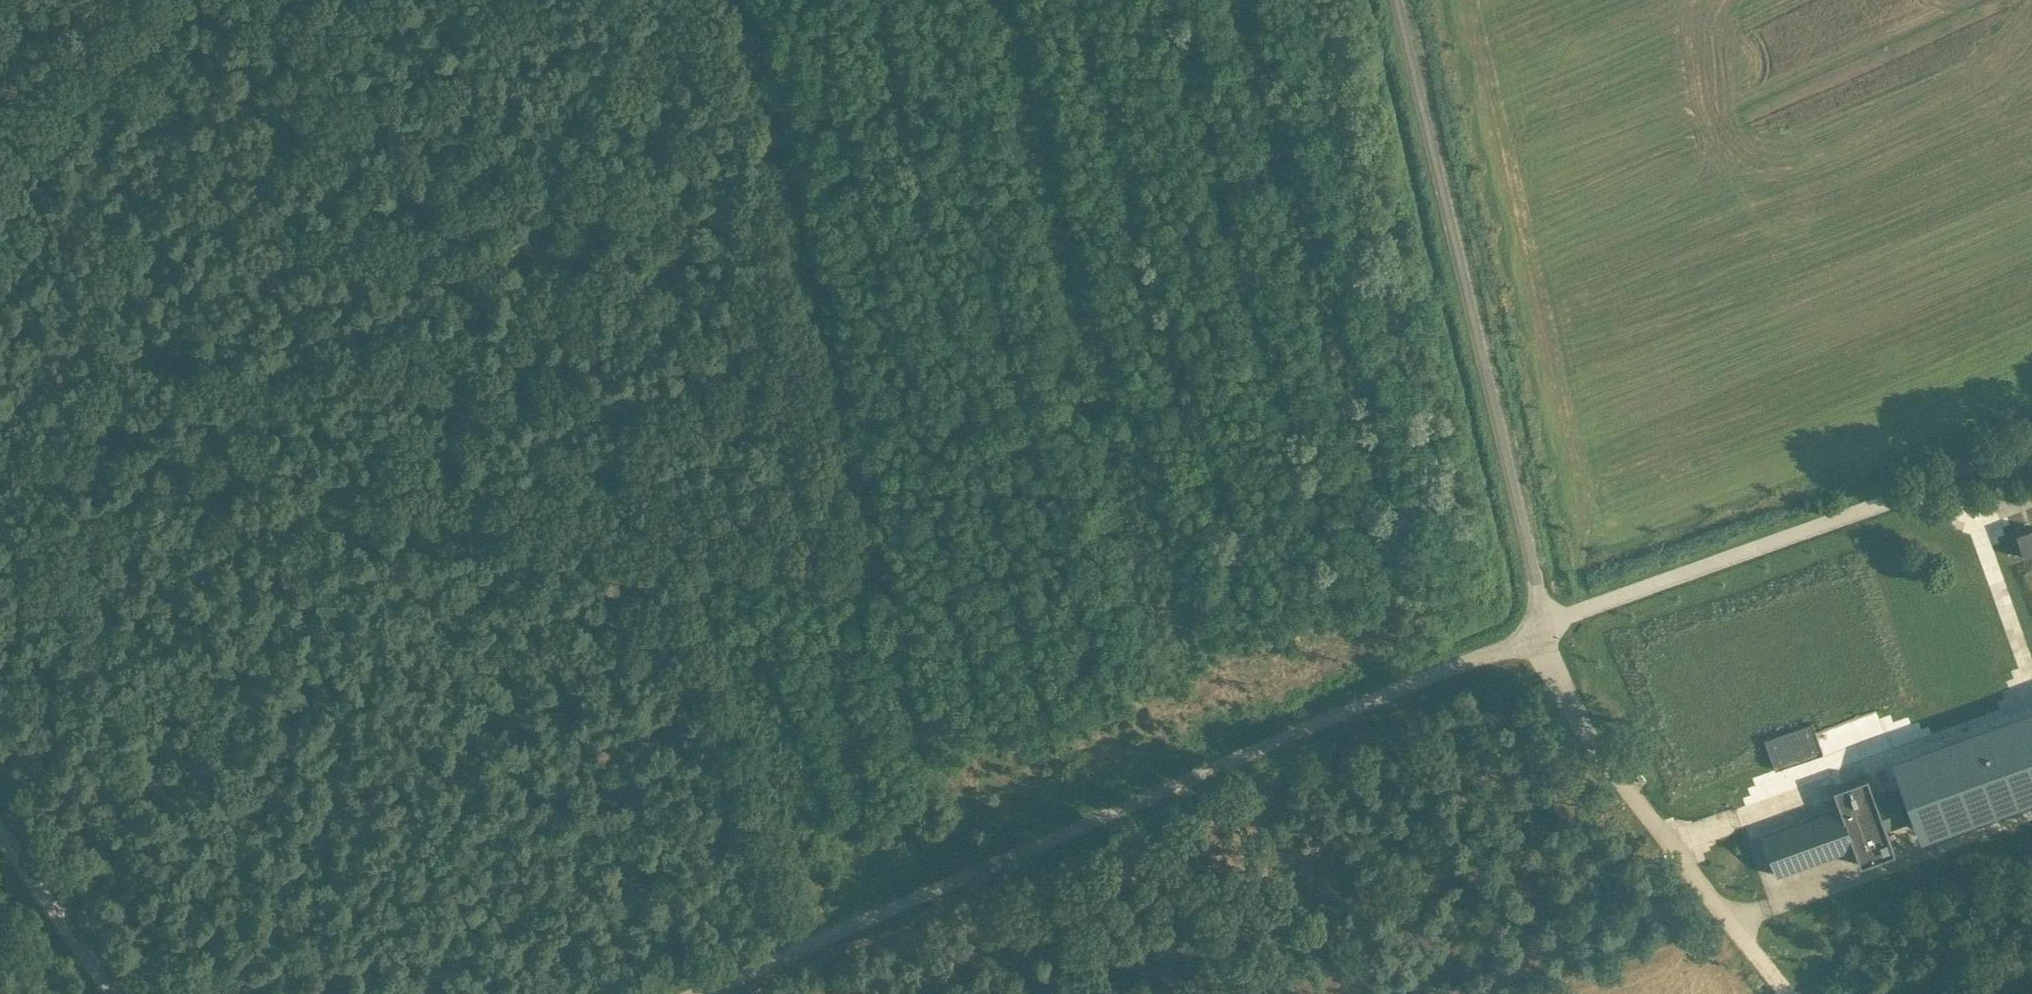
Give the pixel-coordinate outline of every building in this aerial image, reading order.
[(2031,554),(2031,526),(2017,532),(2025,557),(2031,554)] [(1762,834),(1777,874),(1855,846),(1861,864),(1895,851),(1887,828),(1907,821),(1903,811),(1914,807),(1922,829),(2031,789),(2031,715),(1898,763),(1911,798),(1900,802),(1896,792),(1877,799),(1868,776),(1834,788),(1840,806),(1762,834)] [(1812,719),(1764,736),(1775,767),(1823,750),(1812,719)]
